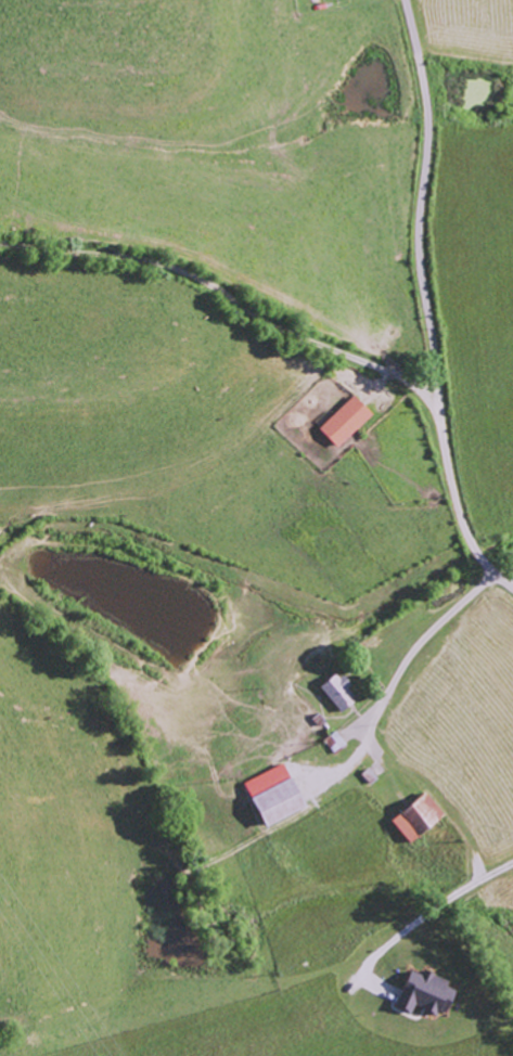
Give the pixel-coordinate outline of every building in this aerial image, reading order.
[(369,414),(351,395),(317,429),(335,448),(369,414)] [(343,688),(347,684),(337,671),(317,688),(338,713),(353,700),(343,688)] [(334,754),(344,744),(332,731),(321,740),(334,754)] [(301,809),(281,764),(240,783),(260,827),(301,809)] [(406,843),(440,815),(421,792),(387,820),(406,843)] [(452,990),(444,987),(446,981),(420,971),(418,975),(407,970),(392,1007),(408,1013),(411,1005),(441,1017),(452,990)]
